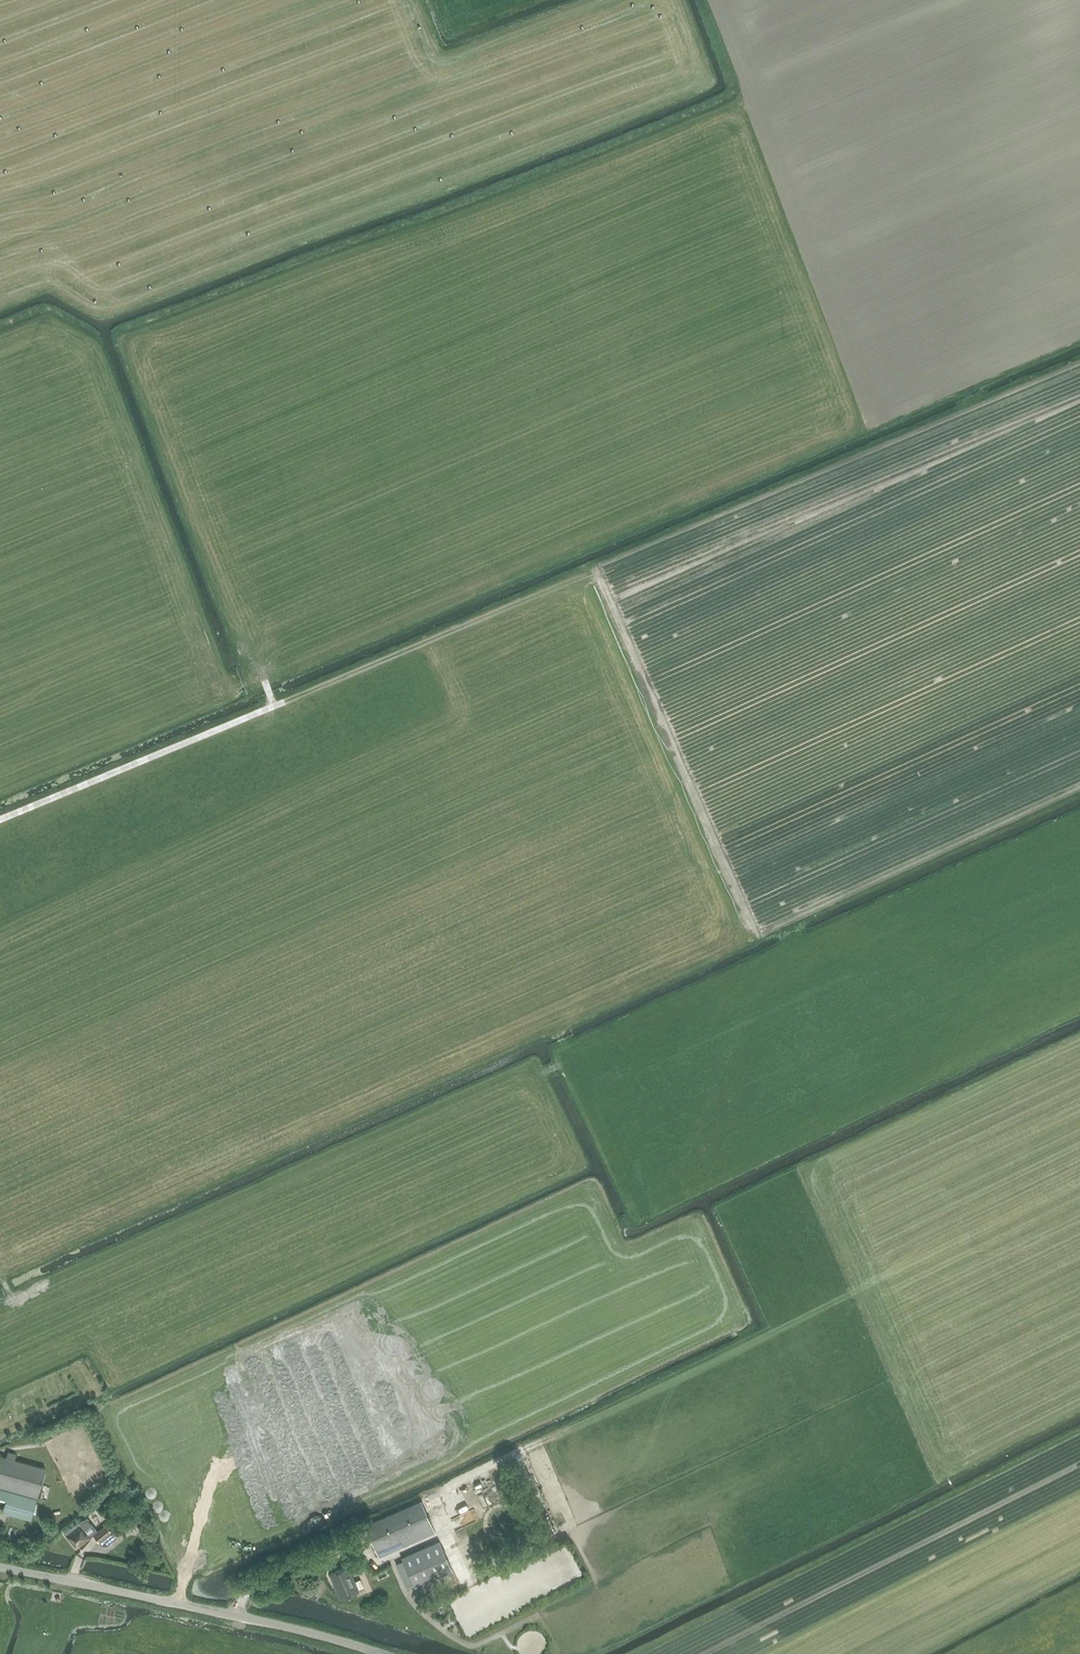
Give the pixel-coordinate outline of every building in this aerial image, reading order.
[(6,1501),(3,1513),(31,1520),(34,1509),(37,1498),(42,1481),(46,1468),(15,1459),(16,1454),(8,1451),(6,1457),(0,1455),(0,1500),(6,1501)] [(421,1500),(365,1525),(379,1557),(435,1532),(421,1500)] [(141,1510),(129,1520),(137,1528),(148,1518),(141,1510)] [(90,1538),(94,1535),(98,1531),(87,1517),(77,1524),(64,1534),(76,1549),(90,1538)] [(98,1531),(94,1535),(99,1541),(112,1531),(106,1524),(98,1531)] [(469,1547),(470,1547),(463,1527),(455,1529),(460,1544),(467,1542),(469,1547)] [(41,1533),(44,1538),(52,1533),(49,1528),(41,1533)] [(439,1540),(401,1557),(415,1588),(453,1571),(439,1540)] [(359,1590),(359,1589),(364,1587),(360,1579),(355,1581),(349,1565),(330,1573),(341,1598),(359,1590)]
